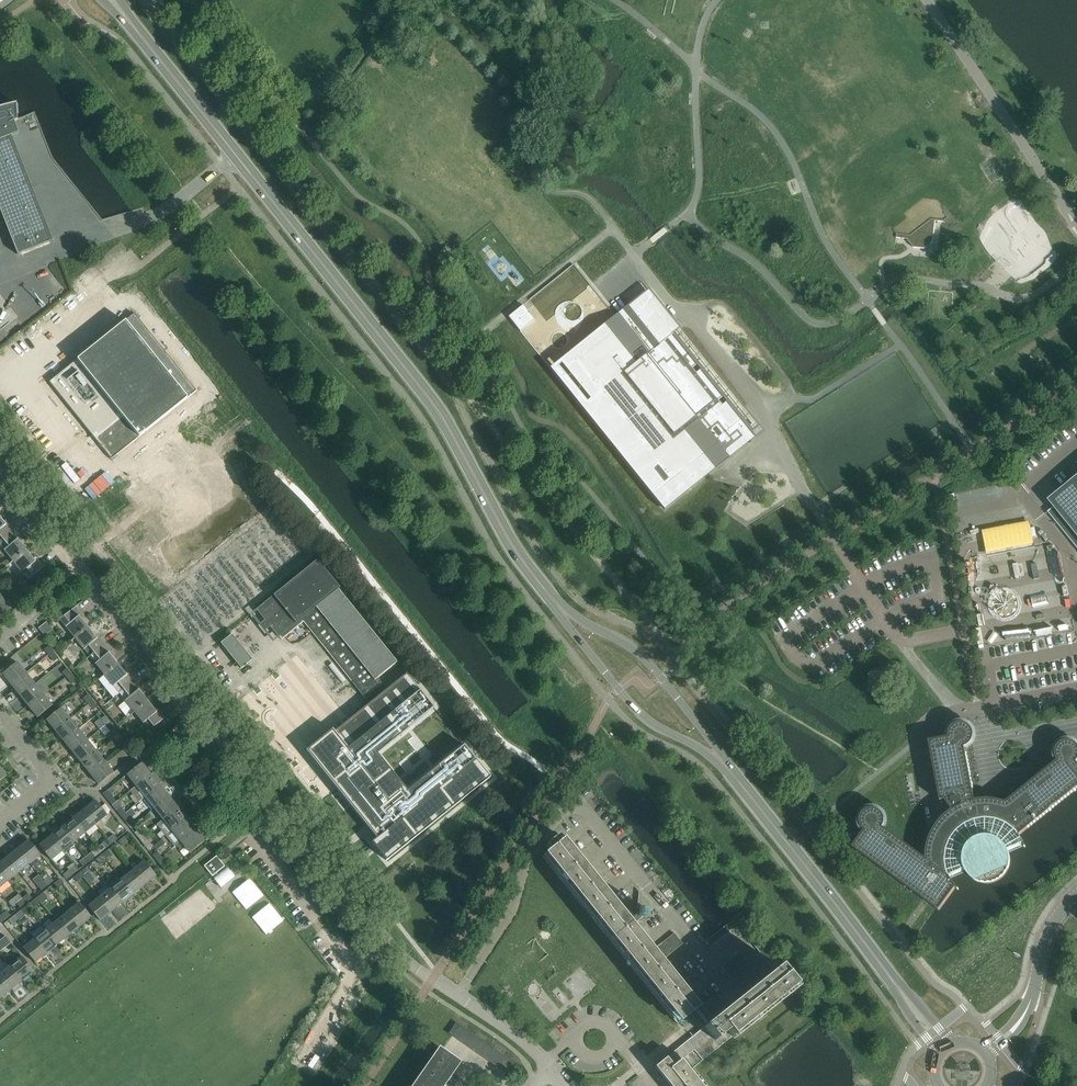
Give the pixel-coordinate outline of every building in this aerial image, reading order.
[(5,223),(17,254),(53,240),(52,239),(49,241),(8,137),(19,133),(14,121),(17,120),(16,103),(9,105),(2,107),(0,107),(0,223),(5,223)] [(906,217),(892,229),(896,235),(896,238),(906,238),(913,247),(924,248),(932,241),(935,221),(941,221),(944,222),(949,218),(941,208),(938,200),(923,197),(903,214),(906,217)] [(664,499),(750,430),(668,328),(673,324),(670,319),(671,318),(654,296),(647,301),(643,296),(630,306),(627,309),(626,309),(619,315),(616,317),(610,322),(560,362),(593,403),(584,410),(659,503),(664,499)] [(534,320),(522,305),(508,317),(520,331),(534,320)] [(1033,312),(1028,306),(1016,315),(1021,322),(1033,312)] [(135,314),(51,382),(113,459),(197,391),(135,314)] [(1047,512),(1076,548),(1076,476),(1049,499),(1054,506),(1047,512)] [(0,518),(0,541),(13,530),(7,523),(5,524),(0,518)] [(156,518),(152,521),(161,532),(165,528),(156,518)] [(0,541),(0,546),(13,561),(26,550),(17,539),(19,538),(13,530),(0,541)] [(35,561),(26,550),(13,561),(27,580),(24,583),(51,561),(43,567),(37,559),(35,561)] [(316,562),(257,609),(279,636),(337,588),(338,588),(339,589),(340,588),(317,560),(316,560),(317,561),(316,562)] [(74,638),(88,627),(79,616),(81,615),(75,607),(83,601),(83,600),(55,623),(56,623),(59,620),(74,638)] [(791,614),(786,617),(794,630),(799,627),(791,614)] [(771,624),(766,628),(775,640),(780,637),(771,624)] [(88,627),(74,638),(89,657),(105,644),(99,636),(96,638),(88,627)] [(241,669),(252,660),(231,634),(220,643),(241,669)] [(105,644),(89,657),(103,675),(117,664),(109,653),(111,651),(105,644)] [(49,656),(53,652),(48,646),(44,650),(48,655),(49,656)] [(58,658),(53,652),(49,656),(48,655),(54,662),(58,658)] [(829,661),(818,669),(826,682),(838,674),(829,661)] [(26,673),(17,662),(2,674),(11,685),(26,673)] [(117,664),(103,675),(118,694),(134,681),(128,673),(126,675),(117,664)] [(67,678),(71,674),(67,668),(62,672),(65,676),(67,678)] [(818,682),(822,680),(816,670),(812,672),(818,682)] [(26,673),(11,685),(20,696),(34,684),(26,673)] [(332,729),(306,750),(329,779),(376,838),(371,842),(386,861),(490,777),(463,745),(407,790),(396,777),(377,754),(434,708),(406,673),(385,690),(366,705),(354,715),(354,716),(334,732),(332,729)] [(76,680),(71,674),(67,678),(72,684),(76,680)] [(118,694),(125,701),(118,707),(127,717),(133,712),(147,701),(138,690),(141,688),(134,681),(118,694)] [(34,684),(20,696),(28,706),(43,695),(34,684)] [(87,704),(92,700),(88,694),(83,698),(87,704)] [(52,706),(43,695),(28,706),(37,717),(52,706)] [(92,700),(87,704),(88,704),(82,709),(86,714),(92,709),(93,710),(97,706),(92,700)] [(156,712),(147,701),(133,712),(148,731),(145,733),(145,734),(172,712),(172,711),(164,717),(158,710),(156,712)] [(61,708),(46,719),(55,731),(70,719),(61,708)] [(105,725),(109,721),(105,716),(100,719),(99,719),(94,723),(99,729),(105,725)] [(70,719),(55,731),(64,741),(78,729),(70,719)] [(118,732),(109,721),(105,725),(110,732),(113,736),(118,732)] [(864,830),(852,847),(939,910),(955,888),(958,890),(959,889),(949,876),(965,869),(978,882),(983,883),(987,883),(992,883),(994,882),(995,881),(999,880),(1002,877),(1003,876),(1004,875),(1006,872),(1008,869),(1008,850),(1023,844),(1024,847),(1025,847),(1023,841),(1023,840),(1021,837),(1019,835),(1076,788),(1076,763),(1076,762),(1076,761),(1076,745),(1075,743),(1071,741),(1067,741),(1063,742),(1059,744),(1057,748),(1055,752),(1056,756),(1057,760),(1005,802),(1004,802),(1000,801),(999,805),(990,803),(990,801),(987,800),(985,801),(984,803),(975,804),(964,747),(966,747),(969,745),(971,742),(973,738),(973,734),(972,730),(970,727),(968,725),(966,724),(962,723),(958,723),(954,725),(951,728),(949,732),(949,737),(928,740),(940,801),(944,800),(947,804),(949,803),(951,807),(950,807),(952,810),(944,816),(937,824),(932,832),(929,840),(926,849),(926,858),(883,827),(884,823),(885,819),(883,815),(880,812),(877,809),(873,808),(868,809),(865,811),(862,814),(860,818),(860,823),(861,827),(864,830)] [(78,729),(64,741),(72,752),(87,740),(78,729)] [(122,746),(126,743),(121,737),(117,741),(122,746)] [(87,740),(72,752),(81,763),(96,751),(87,740)] [(126,743),(122,746),(127,753),(128,753),(132,758),(136,754),(126,743)] [(104,762),(96,751),(81,763),(90,773),(104,762)] [(104,762),(90,773),(99,784),(113,773),(104,762)] [(141,763),(127,774),(136,786),(150,774),(141,763)] [(159,785),(150,774),(136,786),(140,791),(145,797),(159,785)] [(159,785),(145,797),(154,808),(168,796),(159,785)] [(111,787),(107,790),(103,794),(107,800),(112,796),(111,795),(115,791),(111,787)] [(168,796),(154,808),(163,819),(177,807),(168,796)] [(95,800),(84,810),(96,824),(107,815),(110,810),(105,804),(101,807),(95,800)] [(121,816),(125,813),(121,807),(116,810),(121,816)] [(177,807),(163,819),(172,830),(186,819),(177,807)] [(96,824),(84,810),(73,819),(85,833),(96,824)] [(125,813),(121,816),(126,823),(130,819),(125,813)] [(73,819),(62,827),(73,842),(85,833),(73,819)] [(186,819),(172,830),(180,841),(195,830),(186,819)] [(73,842),(62,827),(51,836),(62,851),(73,842)] [(139,839),(144,835),(139,829),(134,833),(139,839)] [(204,841),(195,830),(180,841),(190,853),(204,841)] [(113,834),(107,839),(111,844),(117,839),(113,834)] [(145,837),(144,835),(139,839),(144,845),(149,841),(148,841),(152,838),(149,834),(145,837)] [(558,835),(546,845),(550,849),(544,854),(545,854),(542,856),(677,1024),(679,1022),(680,1022),(699,1007),(564,839),(562,840),(558,835)] [(51,836),(39,846),(51,860),(62,851),(51,836)] [(118,841),(121,846),(128,841),(124,836),(118,841)] [(111,844),(107,839),(101,844),(105,848),(111,844)] [(29,840),(17,849),(29,863),(40,855),(29,840)] [(17,849),(7,858),(18,872),(29,863),(17,849)] [(101,854),(105,859),(111,854),(108,849),(101,854)] [(85,857),(89,861),(95,857),(91,852),(85,857)] [(157,861),(161,857),(157,852),(152,855),(157,861)] [(105,859),(101,854),(95,859),(99,864),(105,859)] [(216,856),(204,866),(212,876),(224,866),(216,856)] [(89,861),(85,857),(79,862),(83,866),(89,861)] [(166,864),(161,857),(157,861),(162,868),(166,864)] [(7,858),(0,863),(0,871),(8,881),(18,872),(7,858)] [(144,885),(156,876),(144,861),(132,870),(144,885)] [(85,868),(79,873),(83,878),(89,873),(85,868)] [(225,869),(214,878),(222,888),(233,879),(225,869)] [(63,875),(66,880),(72,875),(69,870),(63,875)] [(132,870),(121,879),(133,894),(144,885),(132,870)] [(83,878),(79,873),(73,877),(77,882),(83,878)] [(43,881),(47,886),(53,881),(49,876),(43,881)] [(64,883),(60,879),(54,884),(58,888),(64,883)] [(121,879),(110,888),(122,903),(133,894),(121,879)] [(47,886),(43,881),(37,886),(41,890),(47,886)] [(110,888),(99,897),(111,912),(122,903),(110,888)] [(37,897),(41,902),(47,897),(43,892),(37,897)] [(22,898),(26,903),(32,898),(28,893),(22,898)] [(646,920),(647,910),(650,909),(651,907),(650,904),(648,903),(645,903),(638,895),(636,919),(646,920)] [(41,902),(37,897),(31,902),(35,907),(41,902)] [(99,897),(88,906),(99,921),(111,912),(99,897)] [(26,903),(22,898),(15,903),(19,908),(26,903)] [(79,903),(68,912),(79,926),(91,917),(79,903)] [(292,915),(299,910),(295,905),(288,910),(292,915)] [(14,915),(18,920),(25,915),(21,910),(14,915)] [(7,911),(1,916),(4,920),(10,915),(7,911)] [(68,912),(57,921),(68,935),(79,926),(68,912)] [(18,920),(14,915),(8,920),(12,925),(18,920)] [(57,921),(45,930),(57,944),(68,935),(57,921)] [(730,922),(706,941),(710,947),(732,929),(741,930),(768,963),(774,959),(745,923),(730,922)] [(57,944),(45,930),(34,939),(46,953),(57,944)] [(674,933),(656,948),(664,959),(683,944),(674,933)] [(9,941),(5,936),(0,940),(0,942),(3,945),(9,941)] [(34,939),(23,948),(35,963),(46,953),(34,939)] [(748,963),(740,952),(721,967),(730,978),(748,963)] [(33,971),(22,957),(10,966),(22,980),(33,971)] [(10,966),(0,974),(0,976),(11,989),(22,980),(10,966)] [(655,1067),(670,1085),(706,1085),(692,1069),(732,1036),(734,1039),(797,988),(795,986),(780,966),(715,1018),(708,1009),(703,1012),(708,1018),(702,1022),(705,1026),(655,1067)] [(11,989),(0,976),(0,998),(11,989)] [(456,1023),(451,1030),(448,1033),(506,1073),(513,1063),(456,1023)] [(412,1085),(444,1085),(460,1062),(439,1047),(412,1085)]
